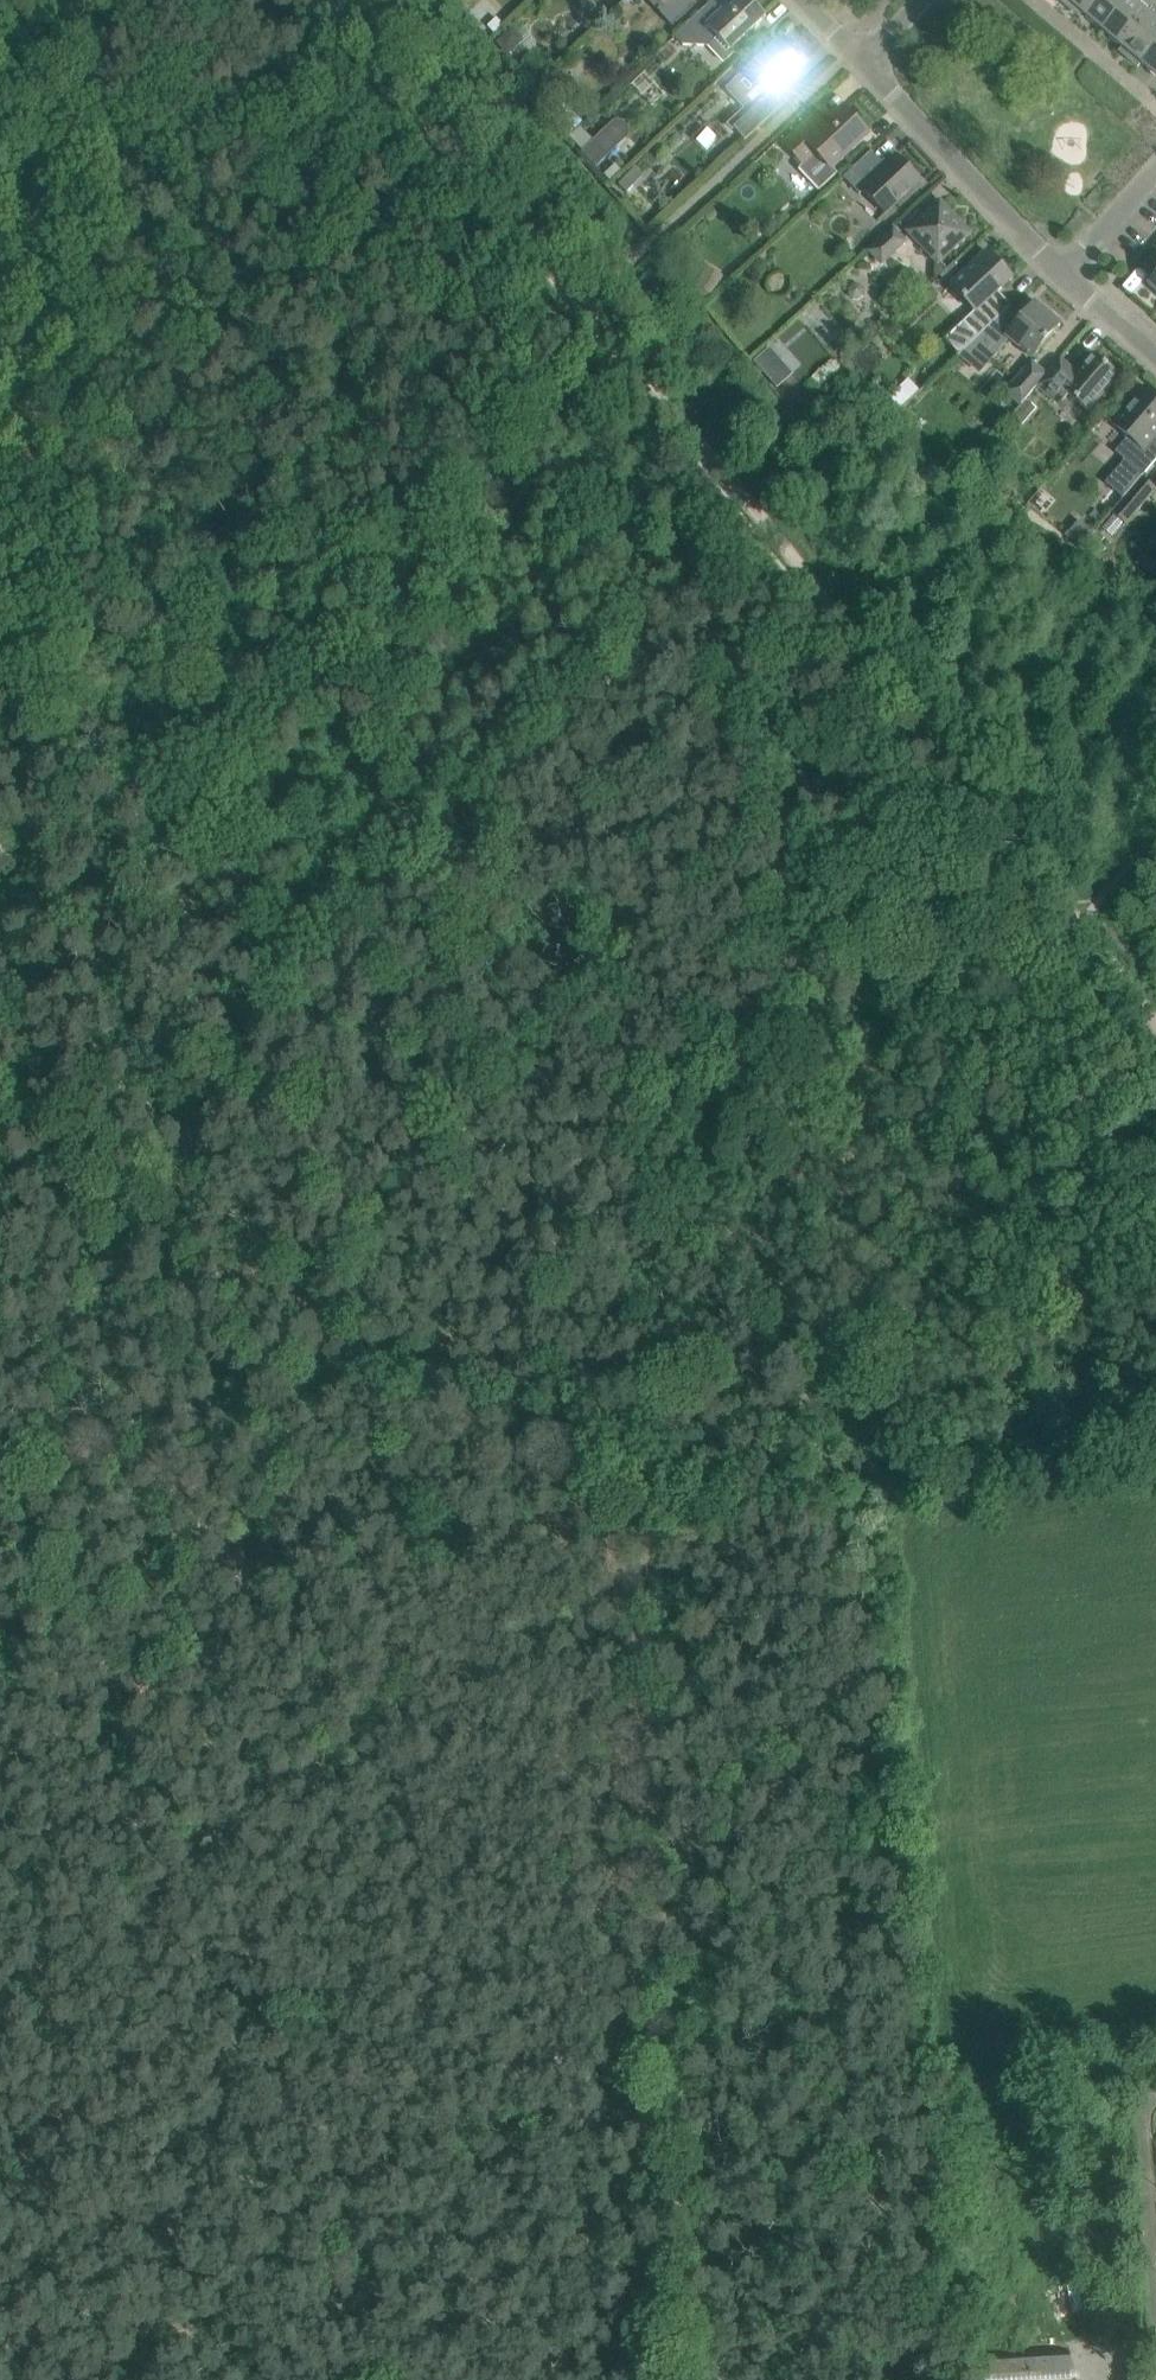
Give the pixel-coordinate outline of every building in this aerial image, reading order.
[(669,22),(692,0),(648,0),(669,22)] [(675,36),(683,45),(708,46),(718,37),(730,50),(746,34),(762,19),(762,11),(751,0),(741,0),(734,6),(729,6),(723,0),(713,0),(675,36)] [(1072,11),(1076,6),(1083,13),(1094,0),(1060,0),(1072,11)] [(1083,13),(1103,29),(1128,0),(1094,0),(1083,13)] [(1155,7),(1155,1),(1155,0),(1128,0),(1103,29),(1122,46),(1155,7)] [(1155,7),(1122,46),(1130,52),(1126,57),(1138,67),(1142,63),(1155,46),(1155,8),(1155,7)] [(745,74),(730,88),(741,101),(747,108),(730,123),(744,139),(762,124),(796,92),(785,81),(803,65),(780,41),(745,74)] [(1142,63),(1155,75),(1155,46),(1142,63)] [(797,132),(785,143),(803,162),(798,167),(818,188),(838,169),(835,166),(851,151),(868,135),(844,108),(833,118),(824,127),(815,116),(797,132)] [(602,131),(582,149),(596,166),(617,147),(602,131)] [(872,151),(855,167),(844,177),(860,194),(864,190),(886,213),(921,180),(898,156),(887,167),(872,151)] [(626,178),(620,184),(628,193),(634,187),(629,182),(626,178)] [(940,204),(923,220),(911,231),(938,259),(966,232),(940,204)] [(882,263),(883,262),(905,241),(893,228),(870,250),(882,263)] [(957,328),(945,338),(959,353),(1010,306),(1011,305),(998,291),(1012,278),(988,251),(970,268),(951,286),(975,310),(964,321),(957,328)] [(697,285),(712,293),(723,275),(709,266),(697,285)] [(1148,284),(1155,291),(1155,274),(1148,284)] [(957,356),(979,375),(999,351),(998,350),(1009,337),(1032,357),(1060,324),(1035,302),(1022,317),(1010,306),(959,353),(957,356)] [(805,368),(795,352),(781,361),(772,347),(754,358),(773,387),(805,368)] [(1047,374),(1037,385),(1042,389),(1060,405),(1069,394),(1088,411),(1104,393),(1119,375),(1094,353),(1077,373),(1060,358),(1047,374)] [(1031,360),(1005,391),(1022,404),(1032,392),(1047,374),(1031,360)] [(909,378),(889,397),(900,408),(920,389),(916,385),(909,378)] [(1155,434),(1155,397),(1145,387),(1114,423),(1129,436),(1115,451),(1125,459),(1106,482),(1124,497),(1141,476),(1155,460),(1155,443),(1151,439),(1155,434)] [(1012,415),(1010,418),(1021,427),(1023,424),(1038,406),(1027,397),(1022,404),(1012,415)] [(1012,433),(1006,427),(996,439),(1002,445),(1012,433)] [(1141,476),(1124,497),(1112,511),(1126,524),(1148,499),(1155,490),(1155,489),(1141,476)] [(1070,2351),(989,2355),(991,2379),(1072,2379),(1070,2351)]
